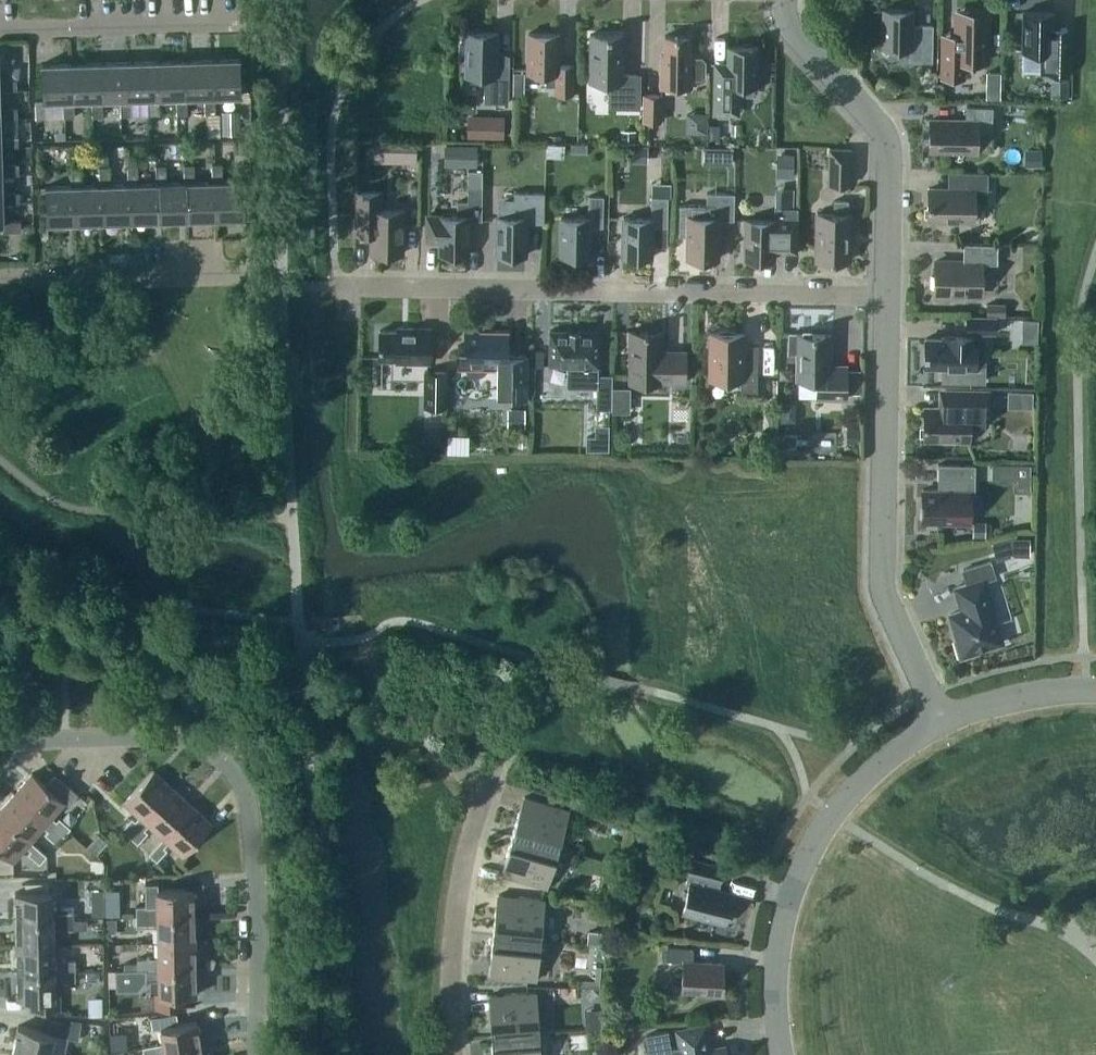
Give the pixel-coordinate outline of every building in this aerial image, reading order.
[(909,61),(932,61),(933,24),(912,24),(912,9),(884,8),(883,47),(910,48),(909,61)] [(1054,27),(1054,12),(1023,11),(1023,50),(1040,51),(1040,72),(1068,73),(1069,27),(1054,27)] [(988,16),(957,15),(957,33),(943,33),(942,76),(963,77),(964,62),(987,62),(988,16)] [(509,103),(509,65),(496,65),(497,32),(467,32),(466,40),(460,40),(459,45),(459,56),(461,61),(466,61),(466,75),(485,75),(484,91),(484,103),(509,103)] [(555,92),(573,92),(574,64),(559,64),(559,33),(528,33),(528,72),(545,72),(545,85),(555,85),(555,92)] [(609,107),(640,107),(640,75),(622,74),(623,34),(590,34),(590,80),(609,81),(609,107)] [(705,75),(705,61),(700,57),(692,56),(692,54),(689,54),(689,36),(665,35),(664,54),(661,54),(661,86),(691,86),(691,79),(700,79),(705,75)] [(739,114),(739,99),(739,85),(756,86),(757,47),(729,46),(728,62),(715,61),(713,113),(739,114)] [(240,58),(208,59),(208,96),(203,96),(204,113),(214,112),(214,96),(240,95),(240,58)] [(186,96),(203,96),(208,96),(208,59),(180,60),(181,96),(175,97),(176,113),(186,113),(186,96)] [(152,60),(123,61),(124,98),(119,98),(120,115),(130,115),(129,97),(148,97),(153,97),(152,60)] [(175,97),(181,96),(180,60),(152,60),(153,97),(148,97),(149,114),(159,114),(158,97),(175,97)] [(95,61),(67,62),(68,100),(62,100),(63,117),(73,116),(72,99),(91,99),(96,99),(95,61)] [(101,99),(119,98),(124,98),(123,61),(95,61),(96,99),(91,99),(92,116),(102,115),(101,99)] [(62,100),(68,100),(67,62),(42,63),(42,100),(35,100),(36,117),(46,117),(45,101),(62,100)] [(16,88),(25,88),(25,76),(15,76),(15,79),(16,88)] [(16,88),(15,79),(0,79),(0,89),(16,88)] [(1067,97),(1067,79),(1050,79),(1050,96),(1067,97)] [(642,122),(661,122),(661,95),(643,94),(642,122)] [(16,117),(16,106),(0,107),(0,117),(16,117)] [(930,120),(929,149),(992,150),(993,107),(966,106),(966,120),(930,120)] [(708,126),(707,112),(688,114),(689,127),(708,126)] [(485,115),(485,137),(503,138),(503,115),(485,115)] [(0,140),(1,145),(18,144),(17,135),(0,136),(0,124),(0,140)] [(635,142),(635,130),(620,130),(620,142),(635,142)] [(1,169),(1,173),(18,173),(18,163),(1,164),(1,145),(0,140),(0,169),(1,169)] [(401,143),(401,158),(415,158),(415,143),(401,143)] [(464,144),(464,166),(476,166),(476,145),(464,144)] [(732,164),(732,147),(717,146),(717,164),(732,164)] [(827,185),(851,185),(851,148),(828,148),(827,185)] [(1041,166),(1041,149),(1024,149),(1024,166),(1041,166)] [(793,177),(793,154),(776,153),(776,177),(793,177)] [(204,181),(193,182),(188,182),(189,218),(217,218),(216,181),(222,181),(221,163),(213,163),(211,163),(211,181),(204,181)] [(240,163),(240,181),(222,181),(216,181),(217,218),(245,217),(245,212),(254,211),(253,180),(251,181),(251,163),(240,163)] [(161,219),(160,183),(166,183),(165,164),(156,165),(156,183),(137,183),(132,184),(133,220),(161,219)] [(189,218),(188,182),(193,182),(193,164),(183,164),(184,182),(166,183),(160,183),(161,219),(189,218)] [(127,184),(109,184),(104,184),(105,220),(133,220),(132,184),(137,183),(137,165),(127,166),(127,184)] [(105,220),(104,184),(109,184),(109,166),(99,166),(100,184),(81,185),(76,185),(76,221),(105,220)] [(46,222),(76,221),(76,185),(81,185),(80,167),(71,167),(72,184),(45,185),(46,222)] [(1,173),(1,169),(0,169),(0,197),(2,197),(2,202),(19,202),(19,191),(2,192),(1,173)] [(457,215),(440,215),(427,215),(427,240),(440,240),(440,254),(468,254),(469,220),(482,220),(483,171),(469,171),(468,201),(458,201),(457,215)] [(928,220),(974,221),(975,202),(988,202),(988,172),(959,171),(959,188),(929,188),(928,220)] [(356,235),(371,235),(371,252),(403,253),(404,209),(381,209),(381,192),(356,191),(356,235)] [(498,204),(498,215),(497,254),(526,255),(527,222),(544,222),(545,192),(514,191),(514,204),(498,204)] [(718,258),(719,219),(734,219),(734,193),(707,193),(707,206),(679,205),(678,235),(688,235),(688,258),(718,258)] [(589,196),(588,217),(561,217),(560,256),(589,256),(590,226),(603,226),(604,196),(589,196)] [(2,202),(2,197),(0,197),(0,223),(2,223),(2,230),(20,230),(20,220),(2,221),(2,202)] [(624,217),(623,257),(652,257),(652,227),(668,227),(668,197),(651,197),(651,218),(624,217)] [(816,260),(849,260),(850,213),(848,213),(848,200),(834,200),(834,213),(817,213),(816,260)] [(744,259),(775,259),(775,252),(797,253),(798,208),(775,208),(774,220),(745,219),(744,259)] [(997,263),(998,243),(964,243),(963,261),(936,260),(935,297),(953,298),(953,292),(981,293),(982,262),(997,263)] [(1004,316),(1004,303),(986,303),(986,315),(1004,316)] [(965,333),(996,333),(996,316),(966,316),(965,333)] [(1036,341),(1037,316),(1021,316),(1021,341),(1036,341)] [(397,362),(430,363),(431,328),(398,327),(398,330),(380,330),(379,358),(397,359),(397,362)] [(599,331),(580,330),(580,329),(569,328),(569,330),(550,330),(550,365),(569,365),(569,387),(597,387),(597,374),(598,374),(599,331)] [(504,400),(526,400),(527,354),(508,354),(508,330),(510,330),(510,329),(479,329),(466,329),(465,345),(458,345),(458,368),(465,368),(467,371),(470,373),(473,375),(477,376),(480,375),(484,374),(486,371),(488,368),(496,368),(496,367),(497,367),(497,395),(505,395),(505,399),(504,399),(504,400)] [(724,330),(718,332),(711,332),(710,378),(741,379),(741,391),(758,391),(758,345),(743,345),(743,332),(736,332),(730,330),(724,330)] [(631,331),(630,382),(661,382),(661,381),(685,382),(686,350),(661,350),(661,332),(631,331)] [(816,397),(846,398),(847,365),(830,365),(830,334),(790,333),(790,352),(797,352),(797,380),(817,380),(816,397)] [(943,367),(943,369),(943,382),(985,383),(985,354),(976,345),(977,337),(943,336),(943,338),(926,338),(925,366),(943,367)] [(446,406),(447,372),(425,371),(424,406),(446,406)] [(611,409),(612,409),(612,387),(613,374),(598,374),(597,374),(597,387),(597,409),(611,409)] [(612,387),(612,409),(611,409),(611,413),(629,413),(629,388),(612,387)] [(923,439),(970,440),(970,421),(988,421),(988,391),(954,390),(954,407),(924,407),(923,439)] [(795,422),(795,403),(781,403),(780,422),(795,422)] [(524,427),(524,408),(507,408),(506,426),(524,427)] [(857,443),(858,428),(846,427),(845,442),(857,443)] [(427,429),(427,445),(439,445),(439,429),(427,429)] [(587,437),(587,450),(609,450),(609,437),(595,437),(587,437)] [(992,462),(992,475),(1014,475),(1014,463),(992,462)] [(923,489),(922,526),(942,526),(942,522),(970,522),(970,496),(975,496),(975,464),(938,464),(938,489),(923,489)] [(984,536),(985,521),(972,521),(972,536),(984,536)] [(961,657),(978,651),(977,649),(1002,641),(991,603),(993,603),(986,579),(995,576),(991,561),(964,569),(968,583),(955,587),(962,610),(950,613),(958,639),(955,639),(961,657)] [(121,828),(129,835),(173,787),(153,770),(124,802),(139,816),(135,820),(131,817),(121,828)] [(14,793),(63,835),(70,827),(58,817),(56,820),(51,816),(64,801),(68,804),(78,793),(55,774),(45,784),(32,772),(14,793)] [(192,805),(173,787),(129,835),(137,843),(147,831),(144,829),(148,824),(163,837),(192,805)] [(30,841),(43,826),(47,830),(45,833),(56,843),(63,835),(14,793),(0,809),(0,815),(30,841)] [(520,809),(513,835),(559,848),(566,822),(565,822),(569,809),(525,796),(521,809),(520,809)] [(163,837),(148,853),(156,860),(167,849),(163,846),(167,842),(183,855),(212,823),(192,805),(163,837)] [(0,815),(0,850),(12,861),(26,845),(30,849),(28,853),(39,863),(46,854),(30,841),(0,815)] [(559,848),(513,835),(505,861),(506,861),(503,874),(547,887),(550,874),(552,874),(559,848)] [(733,892),(718,889),(724,866),(692,858),(688,873),(689,874),(686,883),(690,884),(683,911),(725,922),(733,892)] [(135,905),(135,916),(194,915),(193,888),(156,889),(157,905),(135,905)] [(14,892),(15,919),(73,917),(73,916),(73,907),(52,907),(51,891),(14,892)] [(496,907),(494,934),(542,939),(544,912),(543,912),(544,899),(499,894),(498,908),(496,907)] [(118,915),(118,901),(105,901),(105,915),(118,915)] [(102,902),(92,902),(92,915),(102,915),(102,902)] [(157,926),(157,942),(194,941),(194,915),(135,916),(136,927),(157,926)] [(73,928),(73,917),(15,919),(16,945),(31,944),(53,944),(52,928),(73,928)] [(106,931),(116,931),(116,918),(106,918),(106,931)] [(601,944),(602,932),(588,931),(586,943),(601,944)] [(542,939),(494,934),(491,961),(492,961),(491,975),(536,979),(538,966),(539,966),(542,939)] [(136,958),(136,969),(195,967),(194,941),(157,942),(158,957),(136,958)] [(53,944),(31,944),(16,945),(16,971),(74,970),(74,959),(53,959),(53,944)] [(667,946),(667,960),(684,960),(683,990),(722,992),(723,962),(693,960),(694,947),(667,946)] [(183,994),(196,994),(195,967),(136,969),(114,969),(115,991),(138,990),(147,979),(158,978),(159,993),(155,993),(155,1007),(183,1006),(183,994)] [(54,995),(53,981),(75,980),(74,970),(16,971),(17,997),(30,997),(31,1010),(59,1010),(59,995),(54,995)] [(490,1008),(492,1035),(540,1032),(538,1005),(537,1005),(536,992),(490,995),(491,1008),(490,1008)] [(177,1013),(151,1017),(153,1028),(160,1026),(179,1023),(177,1013)] [(71,1023),(68,1036),(78,1038),(81,1020),(71,1019),(71,1023)] [(143,1054),(152,1054),(201,1047),(196,1020),(179,1023),(160,1026),(163,1042),(142,1046),(143,1054)] [(673,1048),(670,1031),(646,1035),(650,1054),(728,1054),(726,1045),(708,1049),(707,1042),(709,1042),(706,1024),(676,1029),(680,1046),(679,1046),(679,1047),(673,1048)] [(11,1051),(29,1054),(70,1054),(71,1053),(50,1049),(53,1033),(48,1032),(43,1031),(17,1025),(11,1051)] [(606,1040),(619,1054),(633,1042),(619,1028),(606,1040)] [(492,1035),(493,1054),(542,1054),(540,1032),(492,1035)] [(201,1047),(152,1054),(202,1054),(201,1047)]
